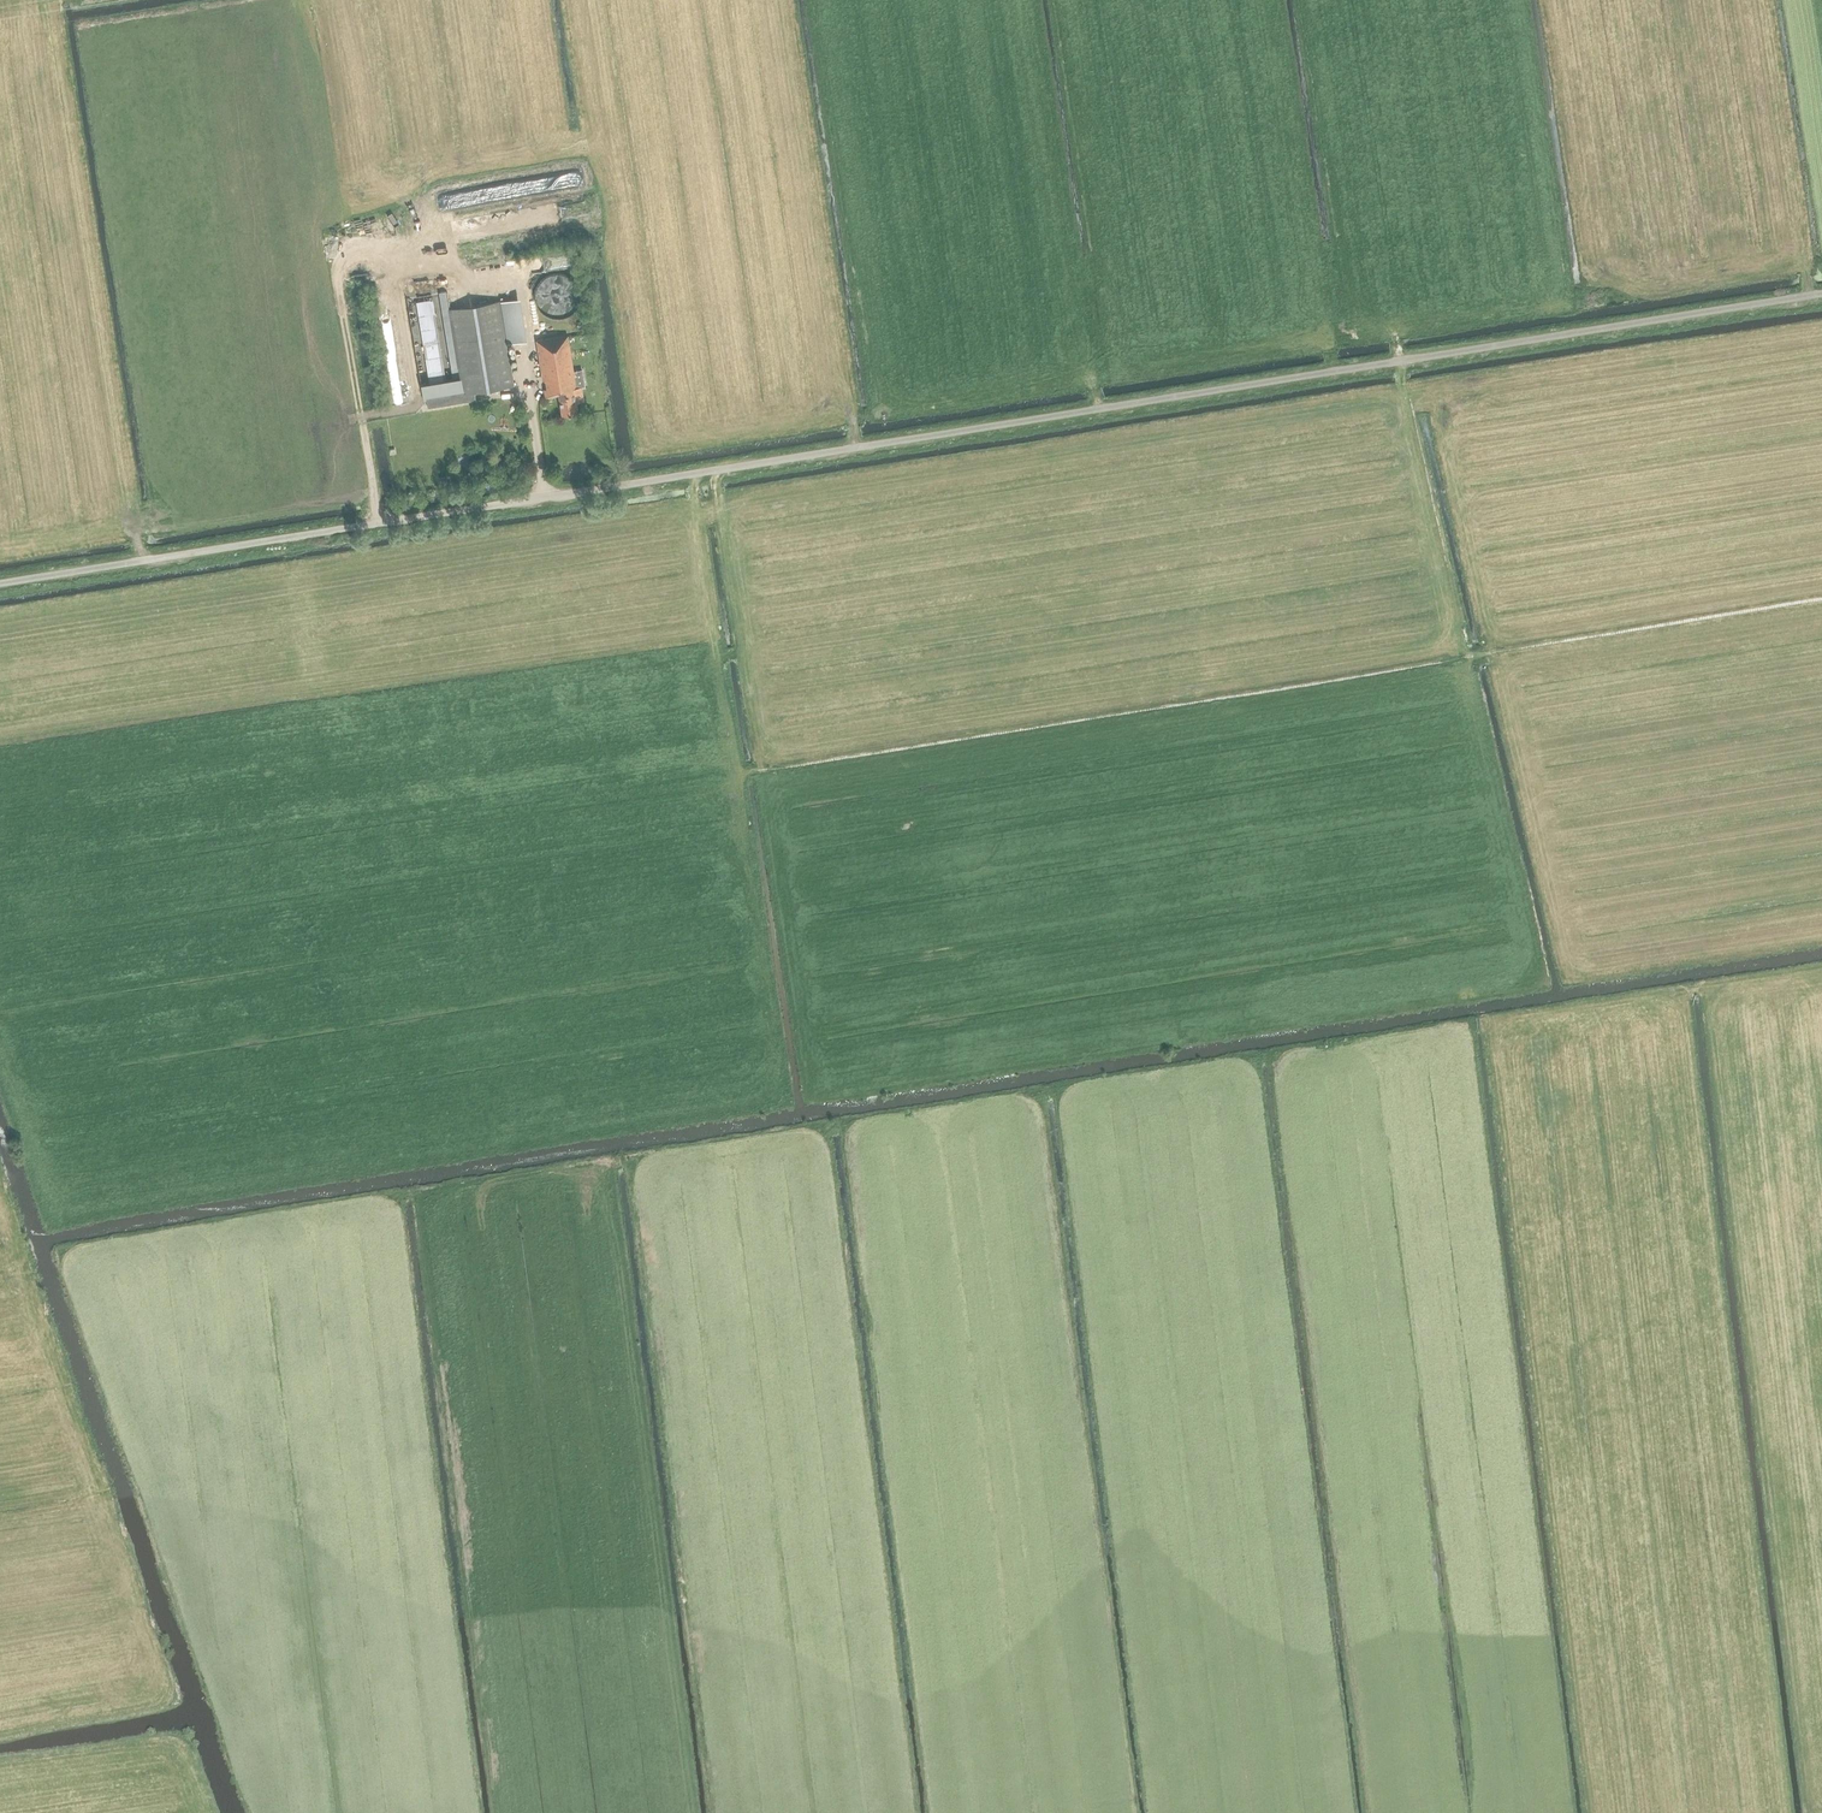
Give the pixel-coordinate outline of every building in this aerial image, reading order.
[(538,284),(536,289),(535,295),(535,300),(537,305),(540,310),(544,314),(549,317),(555,318),(560,318),(566,316),(571,314),(575,310),(577,305),(579,300),(579,294),(578,288),(576,283),(572,279),(568,276),(562,274),(557,273),(551,274),(546,276),(542,280),(538,284)] [(526,324),(521,295),(502,298),(507,327),(526,324)] [(416,299),(425,374),(445,371),(436,296),(416,299)] [(449,308),(457,364),(461,392),(474,390),(512,385),(506,343),(499,300),(449,308)] [(576,412),(574,402),(582,401),(581,391),(575,391),(567,335),(536,340),(542,381),(544,380),(546,388),(543,389),(544,397),(558,395),(560,414),(576,412)] [(474,390),(461,392),(426,397),(428,407),(476,399),(474,390)]
